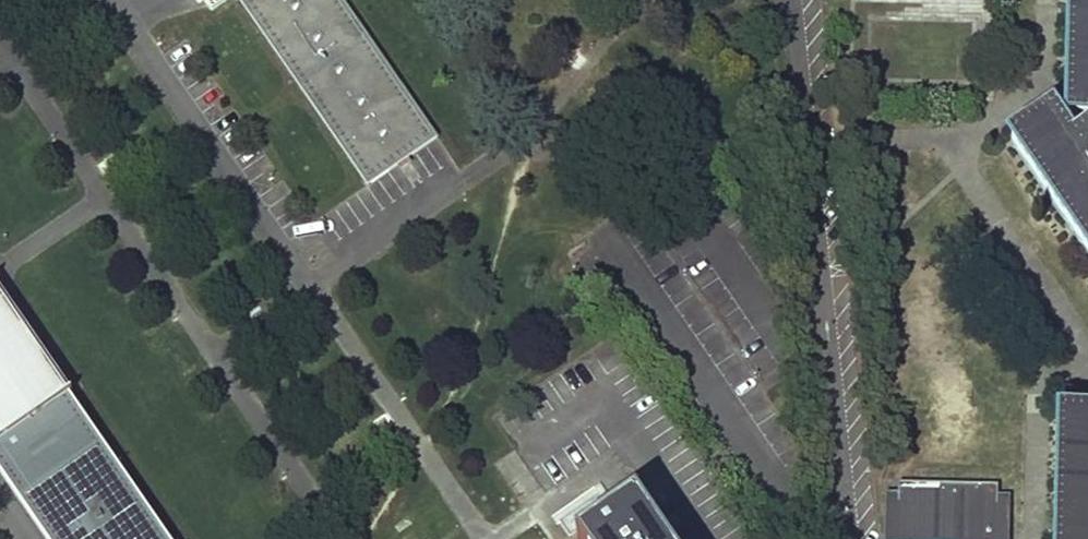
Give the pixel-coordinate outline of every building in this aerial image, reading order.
[(368,187),(435,141),(339,0),(241,0),(368,187)] [(1074,119),(1057,119),(1039,118),(1039,126),(1028,135),(1014,145),(1087,252),(1087,0),(1077,0),(1074,119)] [(11,486),(47,538),(167,538),(70,398),(0,295),(0,471),(11,486)] [(1067,416),(1063,538),(1087,538),(1087,416),(1067,416)] [(998,485),(961,484),(899,483),(899,494),(899,501),(890,501),(890,538),(1005,538),(1006,504),(998,504),(998,485)] [(638,501),(619,514),(614,517),(582,538),(664,538),(638,501)]
